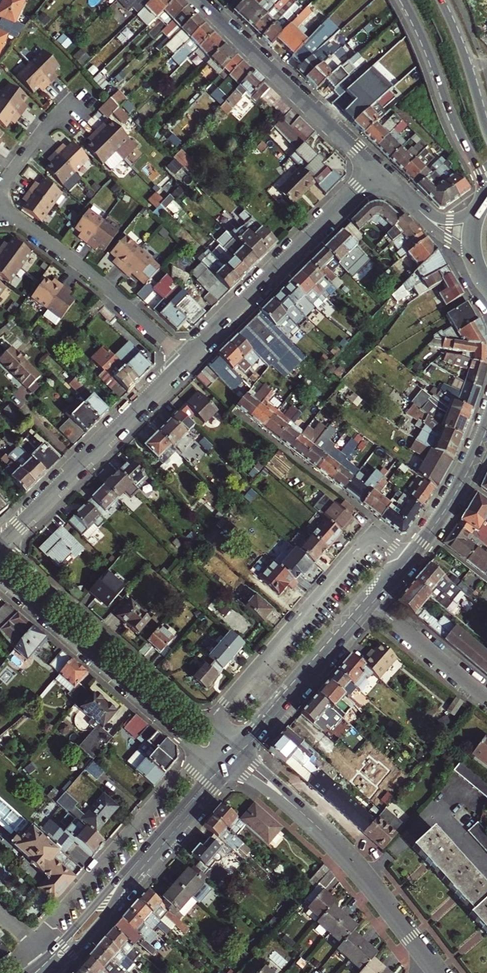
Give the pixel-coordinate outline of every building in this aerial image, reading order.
[(14,23),(24,0),(3,0),(0,7),(0,16),(2,17),(0,21),(0,25),(16,33),(19,34),(25,28),(14,23)] [(129,11),(132,8),(138,14),(152,0),(118,0),(129,11)] [(171,3),(168,0),(152,0),(138,14),(136,15),(147,26),(171,3)] [(171,3),(147,26),(146,27),(150,32),(140,42),(146,47),(157,36),(186,8),(179,0),(173,0),(171,3)] [(228,7),(234,12),(246,0),(235,0),(228,7)] [(243,21),(264,0),(246,0),(234,12),(243,21)] [(277,5),(280,2),(279,0),(264,0),(243,21),(252,30),(277,5)] [(295,4),(297,3),(294,0),(282,0),(280,2),(277,5),(252,30),(261,39),(295,4)] [(300,9),(295,4),(261,39),(263,40),(270,47),(277,40),(310,5),(307,2),(300,9)] [(293,55),(307,41),(301,35),(318,18),(313,13),(318,8),(312,3),(310,5),(277,40),(293,55)] [(195,16),(186,8),(157,36),(166,45),(195,16)] [(204,25),(195,16),(166,45),(175,54),(204,25)] [(292,56),(301,66),(323,46),(331,39),(324,30),(328,26),(324,23),(307,41),(293,55),(292,56)] [(8,35),(13,38),(16,33),(0,25),(0,52),(8,35)] [(194,53),(213,35),(204,25),(175,54),(167,61),(173,67),(181,59),(184,63),(194,53)] [(225,46),(213,35),(194,53),(205,65),(213,58),(225,46)] [(296,71),(305,79),(340,48),(336,43),(328,50),(323,46),(301,66),(296,71)] [(225,46),(213,58),(224,69),(236,57),(225,46)] [(340,48),(305,79),(314,87),(317,90),(325,82),(343,66),(338,60),(346,53),(340,48)] [(43,51),(30,64),(50,85),(55,79),(52,76),(54,73),(59,68),(43,51)] [(361,58),(357,54),(347,62),(343,66),(325,82),(340,98),(362,77),(352,66),(361,58)] [(236,57),(224,69),(217,77),(233,93),(253,73),(243,64),(236,57)] [(367,74),(385,94),(389,91),(400,81),(381,60),(367,74)] [(30,64),(17,77),(33,94),(39,89),(41,87),(44,90),(50,85),(30,64)] [(257,77),(253,73),(233,93),(219,109),(226,115),(232,110),(235,113),(253,94),(264,83),(257,77)] [(269,88),(264,83),(253,94),(259,99),(269,88)] [(21,116),(25,110),(21,107),(23,104),(28,98),(9,84),(0,96),(0,101),(21,116)] [(269,88),(259,99),(264,104),(275,93),(269,88)] [(364,134),(377,122),(384,115),(392,109),(385,102),(393,95),(389,91),(385,94),(353,124),(359,130),(364,134)] [(275,93),(264,104),(270,110),(280,99),(275,93)] [(124,123),(130,117),(129,117),(124,112),(111,98),(100,109),(108,118),(114,113),(124,123)] [(270,110),(275,115),(285,103),(280,99),(270,110)] [(6,128),(10,122),(12,119),(16,122),(21,116),(0,101),(0,124),(6,128)] [(281,120),(291,109),(285,103),(275,115),(281,120)] [(128,109),(124,112),(129,117),(132,114),(128,109)] [(281,120),(288,127),(299,116),(291,109),(281,120)] [(382,127),(377,122),(364,134),(377,147),(389,135),(403,120),(396,113),(391,117),(392,118),(382,127)] [(299,116),(288,127),(293,132),(304,121),(299,116)] [(298,137),(293,132),(288,127),(281,120),(266,136),(289,159),(303,144),(315,131),(309,126),(298,137)] [(304,121),(293,132),(298,137),(309,126),(304,121)] [(95,132),(115,152),(123,160),(136,147),(112,122),(106,128),(104,130),(100,126),(95,132)] [(428,146),(425,149),(434,158),(411,180),(416,186),(434,171),(443,163),(452,155),(435,139),(421,125),(414,132),(415,133),(416,134),(428,146)] [(104,163),(115,152),(95,132),(89,137),(93,141),(91,143),(85,148),(102,165),(104,163)] [(406,151),(402,148),(390,159),(402,172),(425,149),(428,146),(416,134),(413,136),(414,137),(413,139),(421,146),(416,151),(410,147),(406,151)] [(180,143),(172,135),(168,140),(176,148),(180,143)] [(387,157),(390,159),(402,148),(389,135),(377,147),(387,157)] [(260,142),(255,148),(262,155),(267,149),(260,142)] [(75,173),(88,160),(72,143),(66,148),(64,151),(60,147),(55,152),(75,173)] [(316,157),(303,144),(289,159),(299,168),(309,178),(321,166),(323,164),(323,161),(320,157),(316,157)] [(434,158),(425,149),(402,172),(410,179),(411,180),(434,158)] [(62,186),(75,173),(55,152),(49,158),(53,161),(51,163),(45,169),(62,186)] [(115,152),(104,163),(109,168),(114,169),(123,160),(115,152)] [(170,165),(178,176),(186,169),(178,159),(170,165)] [(470,189),(448,168),(450,166),(449,164),(446,166),(443,163),(434,171),(451,187),(460,196),(470,189)] [(321,166),(309,178),(314,183),(326,194),(336,184),(340,181),(340,178),(335,173),(332,173),(330,174),(321,166)] [(309,178),(299,168),(276,191),(291,206),(314,183),(309,178)] [(451,187),(434,171),(416,186),(419,189),(439,208),(444,208),(460,196),(451,187)] [(50,207),(60,192),(42,179),(38,185),(36,187),(32,184),(27,190),(50,207)] [(50,207),(27,190),(23,196),(27,199),(25,202),(21,208),(39,221),(50,207)] [(160,205),(164,209),(174,199),(170,195),(160,205)] [(350,223),(360,233),(371,222),(375,226),(378,223),(390,232),(401,219),(389,209),(386,207),(384,205),(381,204),(379,203),(377,202),(376,202),(374,202),(373,203),(370,204),(368,206),(365,208),(353,220),(350,223)] [(152,214),(156,218),(164,209),(160,205),(152,214)] [(103,221),(88,210),(74,229),(80,233),(83,235),(80,240),(86,244),(103,221)] [(276,243),(244,211),(238,217),(245,224),(241,228),(242,229),(267,253),(276,243)] [(401,235),(399,234),(413,223),(405,214),(401,219),(390,232),(396,240),(401,235)] [(103,221),(86,244),(92,249),(95,244),(98,246),(104,251),(118,232),(103,221)] [(342,231),(352,241),(360,233),(350,223),(342,231)] [(413,223),(399,234),(401,235),(396,240),(408,254),(426,239),(421,233),(413,223)] [(267,253),(242,229),(236,234),(233,231),(229,234),(257,262),(267,253)] [(227,231),(216,242),(219,245),(223,249),(247,273),(257,262),(229,234),(227,231)] [(370,260),(352,241),(342,231),(324,249),(332,258),(352,278),(370,260)] [(139,249),(126,236),(110,254),(115,259),(118,261),(114,265),(120,270),(139,249)] [(32,253),(13,239),(8,245),(6,248),(2,244),(0,247),(0,253),(20,268),(32,253)] [(437,252),(426,239),(408,254),(409,256),(420,269),(437,252)] [(238,281),(247,273),(223,249),(219,245),(210,254),(238,281)] [(139,249),(120,270),(125,275),(129,271),(131,273),(137,279),(144,285),(160,268),(139,249)] [(325,265),(332,258),(324,249),(310,264),(330,283),(337,277),(325,265)] [(450,275),(437,252),(420,269),(414,274),(412,276),(401,287),(405,292),(419,284),(422,290),(429,288),(431,289),(432,288),(436,286),(443,281),(442,279),(450,275)] [(20,268),(0,253),(0,276),(9,283),(20,268)] [(229,290),(238,281),(210,254),(209,253),(200,262),(208,270),(218,279),(229,290)] [(383,274),(394,265),(391,261),(380,271),(383,274)] [(310,264),(300,273),(332,304),(337,298),(332,293),(336,289),(330,283),(310,264)] [(173,265),(167,275),(184,286),(190,275),(173,265)] [(218,279),(208,270),(197,281),(207,291),(212,285),(218,279)] [(290,283),(315,306),(319,302),(326,309),(332,304),(300,273),(290,283)] [(436,286),(432,288),(436,295),(413,310),(420,321),(462,295),(450,275),(442,279),(443,281),(436,286)] [(186,321),(192,326),(205,314),(167,276),(154,290),(163,299),(170,306),(174,309),(186,321)] [(30,298),(45,309),(62,286),(56,281),(53,285),(51,284),(44,279),(30,298)] [(229,290),(218,279),(212,285),(223,296),(229,290)] [(147,283),(136,295),(143,301),(154,290),(147,283)] [(305,317),(315,306),(290,283),(286,287),(280,293),(293,306),(305,317)] [(223,296),(212,285),(207,291),(217,301),(223,296)] [(45,309),(60,320),(74,301),(68,296),(66,295),(69,290),(62,286),(45,309)] [(271,302),(297,326),(302,322),(289,310),(293,306),(280,293),(271,302)] [(387,294),(378,304),(381,308),(391,298),(387,294)] [(174,309),(170,306),(163,299),(152,310),(176,331),(186,321),(174,309)] [(99,301),(88,312),(94,318),(98,314),(105,307),(99,301)] [(302,331),(297,326),(271,302),(268,305),(261,312),(282,331),(286,327),(296,337),(302,331)] [(378,304),(367,315),(371,318),(381,308),(378,304)] [(457,334),(477,322),(467,304),(446,316),(453,327),(457,334)] [(105,307),(98,314),(109,324),(116,317),(105,307)] [(261,312),(237,336),(262,361),(266,365),(268,367),(286,379),(307,355),(282,331),(261,312)] [(477,322),(457,334),(453,327),(442,333),(440,331),(433,337),(433,339),(470,346),(486,350),(486,348),(481,328),(477,322)] [(262,361),(237,336),(228,345),(250,366),(255,361),(259,364),(262,361)] [(426,347),(430,351),(432,349),(442,348),(471,355),(472,361),(486,366),(486,350),(470,346),(433,339),(426,347)] [(337,344),(329,353),(334,357),(343,348),(337,344)] [(250,366),(228,345),(217,356),(220,359),(232,370),(237,365),(244,372),(250,366)] [(105,371),(98,378),(119,400),(137,382),(120,364),(102,346),(95,354),(103,362),(100,365),(105,371)] [(387,353),(385,351),(378,346),(373,350),(383,358),(387,353)] [(0,357),(0,362),(21,383),(30,374),(35,380),(39,376),(10,347),(0,357)] [(132,351),(120,364),(137,382),(151,368),(145,363),(146,362),(138,354),(137,355),(132,351)] [(329,353),(319,364),(323,368),(334,357),(329,353)] [(486,366),(472,361),(460,357),(447,355),(445,354),(443,361),(468,370),(464,382),(480,388),(486,366)] [(232,370),(220,359),(215,364),(217,367),(212,372),(218,377),(231,390),(242,380),(232,370)] [(207,366),(201,372),(212,383),(218,377),(212,372),(207,366)] [(212,383),(201,372),(196,377),(207,388),(212,383)] [(39,388),(34,382),(35,380),(30,374),(21,383),(32,394),(39,388)] [(76,398),(98,421),(107,412),(76,380),(71,385),(80,394),(76,398)] [(450,402),(472,412),(480,388),(464,382),(462,390),(459,389),(457,395),(443,385),(439,391),(451,399),(450,402)] [(249,391),(236,407),(249,418),(271,390),(264,385),(256,396),(249,391)] [(436,395),(434,398),(468,423),(472,412),(450,402),(451,399),(439,391),(433,386),(430,391),(436,395)] [(446,429),(420,409),(395,389),(390,395),(409,409),(407,412),(424,426),(415,440),(423,444),(436,451),(439,452),(453,459),(462,437),(446,429)] [(271,390),(249,418),(263,428),(277,411),(267,403),(274,393),(271,390)] [(178,412),(188,421),(193,417),(191,416),(194,413),(204,423),(216,411),(198,393),(178,412)] [(431,396),(420,409),(446,429),(462,437),(468,423),(434,398),(431,396)] [(84,434),(98,421),(76,398),(75,398),(62,411),(84,434)] [(286,418),(277,411),(263,428),(273,436),(276,438),(298,411),(294,408),(286,418)] [(84,434),(62,411),(51,421),(74,445),(84,434)] [(290,449),(303,432),(293,424),(301,414),(298,411),(276,438),(290,449)] [(172,419),(157,433),(173,448),(187,434),(172,419)] [(329,427),(317,442),(303,459),(316,469),(330,452),(320,444),(332,429),(329,427)] [(303,431),(303,432),(290,449),(303,459),(317,442),(303,431)] [(144,446),(162,465),(176,451),(173,448),(157,433),(144,446)] [(24,440),(17,446),(45,474),(52,467),(58,461),(40,443),(34,449),(24,440)] [(430,459),(436,451),(423,444),(418,453),(430,459)] [(25,462),(19,469),(34,484),(45,474),(17,446),(14,450),(25,462)] [(353,450),(344,462),(343,463),(347,466),(357,453),(353,450)] [(344,462),(330,452),(316,469),(330,480),(340,467),(343,463),(344,462)] [(410,462),(406,467),(436,489),(443,475),(430,465),(427,469),(418,462),(420,460),(415,457),(408,452),(404,458),(410,462)] [(443,475),(453,459),(439,452),(430,465),(443,475)] [(275,456),(265,468),(281,480),(290,469),(275,456)] [(129,461),(118,472),(131,485),(137,491),(144,484),(143,483),(147,479),(129,461)] [(340,467),(330,480),(344,490),(359,471),(350,464),(345,470),(340,467)] [(401,464),(395,473),(410,484),(403,495),(422,508),(436,489),(406,467),(401,464)] [(16,466),(6,474),(25,493),(34,484),(19,469),(16,466)] [(360,469),(359,471),(344,490),(354,499),(362,505),(384,477),(380,474),(373,484),(366,478),(369,475),(360,469)] [(131,485),(118,472),(104,486),(117,499),(131,485)] [(380,518),(390,505),(388,503),(380,497),(383,494),(380,492),(387,483),(385,482),(387,479),(384,477),(362,505),(380,518)] [(117,499),(104,486),(87,503),(101,518),(106,513),(104,512),(117,499)] [(0,489),(0,509),(10,501),(0,489)] [(422,508),(403,495),(398,491),(395,494),(400,498),(396,503),(397,504),(394,508),(390,505),(380,518),(400,534),(405,533),(422,508)] [(477,493),(466,512),(486,527),(486,500),(477,493)] [(323,518),(326,520),(341,533),(353,519),(334,502),(334,503),(324,494),(313,507),(312,508),(322,516),(322,517),(323,518)] [(93,524),(98,529),(105,522),(101,518),(87,503),(68,522),(82,536),(93,524)] [(477,540),(483,544),(486,547),(486,527),(466,512),(461,521),(457,525),(471,536),(477,540)] [(341,533),(326,520),(311,537),(326,550),(341,533)] [(82,536),(86,540),(98,529),(93,524),(82,536)] [(444,543),(453,550),(459,543),(463,546),(466,542),(468,544),(469,542),(466,539),(469,539),(471,536),(457,525),(451,534),(444,543)] [(40,550),(47,556),(48,556),(56,564),(69,552),(75,557),(82,550),(61,529),(40,550)] [(201,541),(197,537),(191,543),(196,547),(201,541)] [(314,564),(326,550),(311,537),(298,551),(314,564)] [(459,555),(467,561),(477,548),(469,542),(468,544),(466,542),(463,546),(459,543),(453,550),(459,555)] [(203,551),(199,548),(193,554),(198,557),(203,551)] [(473,566),(484,574),(486,571),(486,556),(481,551),(479,549),(477,548),(467,561),(473,566)] [(314,564),(298,551),(296,549),(285,562),(278,557),(274,562),(294,580),(299,574),(302,577),(314,564)] [(438,564),(433,560),(429,564),(434,569),(438,564)] [(294,580),(274,562),(260,579),(280,596),(288,587),(292,589),(297,582),(294,580)] [(429,564),(420,574),(448,597),(452,591),(456,595),(460,590),(456,586),(442,575),(434,569),(429,564)] [(78,583),(86,573),(80,568),(72,577),(78,583)] [(164,569),(160,574),(168,581),(173,576),(164,569)] [(125,586),(107,571),(105,573),(123,588),(125,586)] [(123,588),(105,573),(89,592),(96,598),(98,595),(109,605),(123,589),(123,588)] [(420,574),(414,582),(431,597),(445,609),(449,605),(444,600),(448,597),(420,574)] [(444,618),(443,617),(438,623),(421,608),(431,597),(414,582),(409,588),(397,602),(433,632),(444,618)] [(251,593),(241,605),(262,623),(272,611),(251,593)] [(143,613),(130,602),(117,617),(138,634),(149,620),(142,614),(143,613)] [(17,613),(6,603),(0,609),(0,628),(17,613)] [(14,649),(33,626),(20,615),(17,613),(0,628),(0,632),(14,649)] [(444,618),(433,632),(442,639),(476,668),(486,677),(486,654),(444,618)] [(33,626),(14,649),(26,660),(37,646),(41,647),(46,641),(46,638),(39,632),(33,626)] [(148,640),(146,642),(160,654),(173,639),(159,627),(148,640)] [(209,656),(208,658),(208,659),(222,670),(243,646),(229,633),(223,640),(220,638),(206,654),(209,656)] [(371,672),(379,678),(397,659),(380,644),(373,652),(368,657),(366,656),(360,662),(371,672)] [(59,674),(71,660),(61,651),(49,665),(59,674)] [(360,662),(351,654),(340,668),(337,671),(354,686),(359,680),(362,682),(371,672),(360,662)] [(208,659),(192,678),(205,690),(222,670),(208,659)] [(71,660),(59,674),(74,686),(69,693),(78,701),(88,690),(78,682),(86,673),(71,660)] [(327,683),(353,706),(358,710),(362,706),(350,697),(357,688),(354,686),(337,671),(327,683)] [(336,713),(343,718),(353,706),(327,683),(316,695),(336,713)] [(88,690),(78,701),(75,705),(92,719),(89,723),(95,728),(80,746),(95,759),(100,753),(106,746),(112,739),(100,728),(114,713),(113,712),(113,709),(109,706),(107,706),(101,701),(101,699),(97,696),(94,696),(88,690)] [(316,695),(300,714),(318,729),(323,723),(332,730),(343,718),(336,713),(316,695)] [(454,698),(445,711),(451,715),(460,703),(459,702),(454,698)] [(124,729),(136,739),(138,736),(148,726),(135,716),(124,729)] [(148,726),(138,736),(172,766),(175,761),(174,750),(148,726)] [(288,728),(279,738),(317,772),(322,766),(312,757),(316,753),(314,751),(288,728)] [(172,766),(138,736),(136,739),(142,744),(138,748),(143,752),(138,757),(142,761),(144,759),(145,760),(163,776),(172,766)] [(471,755),(486,766),(486,739),(484,737),(471,755)] [(317,772),(279,738),(269,750),(299,776),(309,785),(319,773),(317,772)] [(320,748),(332,752),(336,742),(324,738),(320,748)] [(450,742),(446,738),(441,744),(445,747),(450,742)] [(163,776),(145,760),(135,772),(153,788),(163,776)] [(453,771),(486,798),(486,781),(462,761),(453,771)] [(330,782),(319,773),(309,785),(336,810),(357,828),(363,833),(373,822),(374,821),(330,782)] [(56,804),(63,796),(57,791),(50,799),(56,804)] [(74,808),(68,814),(75,820),(79,824),(82,820),(96,832),(117,808),(104,796),(85,817),(74,808)] [(254,805),(239,822),(268,847),(283,830),(254,805)] [(221,806),(212,817),(235,837),(240,831),(235,826),(239,822),(221,806)] [(213,835),(230,850),(233,847),(239,840),(235,837),(212,817),(206,824),(203,826),(213,835)] [(373,822),(393,839),(397,834),(378,817),(374,821),(373,822)] [(79,824),(75,820),(64,832),(54,824),(44,836),(60,850),(63,853),(74,841),(92,857),(103,845),(79,824)] [(60,850),(44,836),(28,822),(10,842),(15,846),(15,847),(31,861),(30,863),(47,878),(38,888),(53,902),(74,878),(52,858),(60,850)] [(383,851),(393,839),(373,822),(363,833),(383,851)] [(478,822),(468,832),(486,853),(486,832),(478,822)] [(472,871),(433,829),(412,848),(429,866),(472,912),(469,915),(486,935),(486,887),(472,871)] [(230,850),(213,835),(201,849),(199,847),(191,855),(209,870),(215,863),(215,864),(216,864),(218,864),(219,864),(220,863),(221,862),(221,860),(221,859),(220,858),(215,854),(219,850),(227,858),(232,852),(230,850)] [(218,866),(215,864),(215,863),(209,870),(212,873),(218,866)] [(188,870),(175,885),(191,898),(204,883),(203,882),(206,878),(194,867),(190,872),(188,870)] [(324,867),(309,883),(315,888),(330,872),(324,867)] [(326,889),(320,883),(316,889),(312,892),(306,899),(305,900),(312,906),(310,908),(323,920),(334,907),(337,903),(324,891),(326,889)] [(178,913),(191,898),(175,885),(162,899),(165,902),(161,905),(173,916),(177,912),(178,913)] [(161,905),(146,892),(138,901),(160,921),(165,916),(175,926),(176,926),(186,934),(189,930),(173,916),(161,905)] [(161,922),(160,921),(138,901),(135,905),(130,911),(153,931),(159,925),(161,922)] [(346,918),(334,907),(323,920),(319,924),(332,935),(346,918)] [(153,931),(130,911),(121,920),(145,941),(150,934),(155,938),(157,935),(153,931)] [(161,922),(169,929),(171,931),(175,926),(165,916),(160,921),(161,922)] [(354,933),(358,928),(346,918),(332,935),(344,945),(354,933)] [(154,950),(145,941),(121,920),(113,929),(132,946),(136,942),(152,955),(156,951),(154,950)] [(167,931),(169,929),(161,922),(159,925),(167,931)] [(132,946),(113,929),(105,939),(127,959),(134,964),(142,971),(145,968),(137,961),(142,955),(132,946)] [(366,944),(354,933),(344,945),(339,950),(352,961),(366,944)] [(96,949),(124,972),(126,972),(127,971),(134,964),(127,959),(105,939),(102,942),(96,949)] [(378,954),(366,944),(352,961),(363,972),(372,961),(378,954)] [(158,945),(154,950),(156,951),(165,959),(169,955),(158,945)] [(96,949),(88,958),(105,972),(124,972),(96,949)] [(86,972),(105,972),(88,958),(80,968),(86,972)] [(363,972),(362,972),(384,972),(385,972),(372,961),(363,972)]
